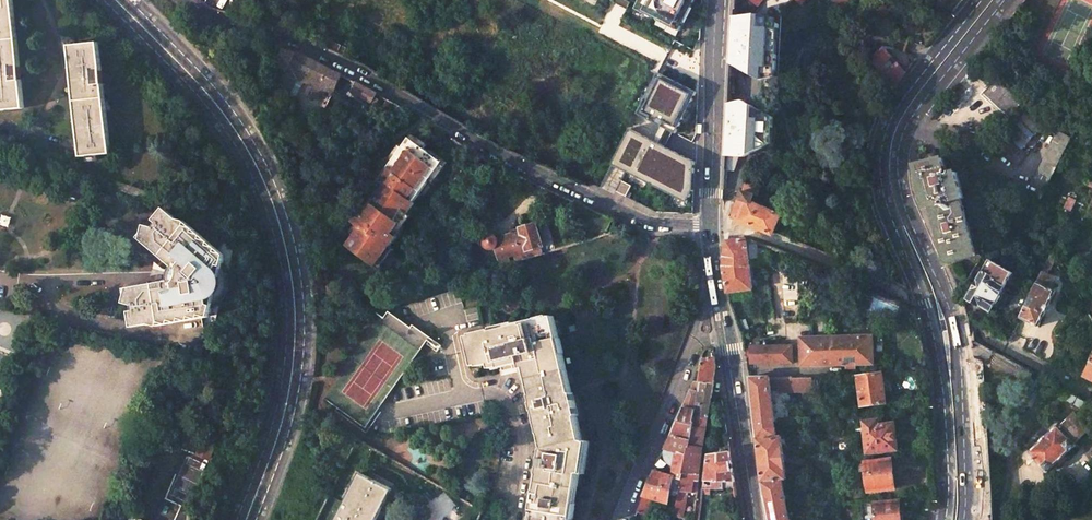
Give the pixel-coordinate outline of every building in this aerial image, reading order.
[(26,107),(15,0),(0,0),(0,110),(26,107)] [(678,29),(694,0),(641,0),(637,8),(678,29)] [(1074,72),(1091,35),(1091,0),(1059,0),(1053,13),(1034,52),(1028,64),(1068,84),(1074,72)] [(754,14),(733,16),(731,62),(761,80),(775,76),(777,23),(774,16),(754,14)] [(917,37),(909,46),(918,53),(925,44),(917,37)] [(325,38),(322,45),(344,55),(347,49),(325,38)] [(100,44),(71,47),(83,157),(112,154),(100,44)] [(904,72),(883,46),(869,58),(893,85),(904,72)] [(296,52),(283,48),(274,64),(287,70),(274,93),(286,98),(297,78),(332,95),(342,74),(296,52)] [(697,92),(658,72),(637,113),(666,129),(659,143),(630,128),(611,163),(687,202),(693,191),(695,162),(664,146),(672,132),(676,134),(697,92)] [(992,84),(982,94),(1008,119),(1012,114),(1023,103),(997,79),(992,84)] [(377,93),(356,82),(351,91),(372,102),(375,97),(381,101),(384,97),(377,93)] [(387,97),(376,113),(395,122),(405,108),(387,97)] [(744,99),(729,103),(726,155),(745,156),(774,142),(775,116),(744,99)] [(1023,103),(1012,114),(1034,135),(1045,123),(1023,103)] [(999,129),(989,140),(1017,165),(1027,154),(999,129)] [(1057,132),(1026,192),(1040,200),(1071,139),(1057,132)] [(385,181),(381,187),(367,207),(363,204),(360,209),(356,207),(348,218),(351,220),(359,227),(353,235),(346,245),(375,267),(382,257),(381,256),(389,245),(396,236),(392,233),(400,223),(395,219),(401,210),(407,213),(414,203),(413,202),(428,182),(428,181),(440,167),(431,160),(430,153),(418,145),(418,139),(412,134),(404,145),(397,154),(379,177),(385,181)] [(397,154),(404,145),(401,143),(394,152),(397,154)] [(449,162),(433,150),(430,153),(431,160),(440,167),(428,181),(433,184),(449,162)] [(976,154),(966,165),(1006,202),(1017,191),(976,154)] [(941,240),(946,262),(947,262),(955,260),(979,254),(975,240),(978,239),(976,229),(967,195),(964,196),(957,172),(948,174),(944,159),(918,165),(921,176),(922,182),(919,182),(917,187),(918,192),(923,190),(927,207),(932,206),(937,226),(933,227),(937,241),(941,240)] [(381,187),(385,181),(379,177),(375,182),(381,187)] [(632,185),(621,179),(616,190),(627,195),(632,185)] [(746,181),(732,218),(772,234),(773,233),(775,229),(781,215),(756,204),(756,202),(755,198),(753,197),(754,195),(750,193),(754,184),(746,181)] [(401,210),(395,219),(400,223),(407,213),(401,210)] [(153,249),(173,266),(172,267),(170,271),(170,272),(169,275),(169,277),(169,280),(144,285),(141,292),(128,288),(124,303),(120,302),(115,318),(142,326),(159,323),(156,307),(177,303),(179,319),(200,315),(199,311),(210,309),(215,308),(220,306),(222,304),(225,302),(228,299),(231,293),(233,287),(233,282),(232,277),(231,271),(229,269),(227,265),(224,263),(215,255),(218,252),(178,219),(159,214),(154,220),(158,223),(154,227),(145,224),(141,239),(154,242),(153,249)] [(353,235),(359,227),(351,220),(346,227),(347,230),(353,235)] [(396,236),(404,226),(400,223),(392,233),(396,236)] [(501,266),(545,253),(536,223),(520,228),(520,229),(495,237),(495,236),(494,235),(492,234),(491,234),(490,234),(489,234),(488,235),(486,237),(486,238),(486,239),(486,241),(487,243),(488,244),(490,246),(491,246),(492,246),(493,247),(494,247),(495,246),(496,246),(501,266)] [(723,269),(728,293),(752,289),(747,239),(727,241),(723,257),(723,265),(723,269)] [(379,269),(394,249),(389,245),(381,256),(382,257),(375,267),(379,269)] [(1053,250),(1020,317),(1038,326),(1056,290),(1049,287),(1054,278),(1047,275),(1049,270),(1050,271),(1056,256),(1053,250)] [(218,252),(215,255),(224,263),(226,258),(218,252)] [(975,285),(967,298),(975,303),(979,305),(980,304),(991,310),(1013,271),(990,258),(975,285)] [(156,307),(159,323),(179,319),(177,303),(156,307)] [(482,333),(458,338),(460,347),(456,348),(459,363),(464,362),(466,370),(487,365),(488,369),(514,363),(527,396),(523,398),(537,433),(541,432),(546,447),(578,440),(566,410),(572,408),(566,393),(561,396),(533,322),(506,327),(482,333)] [(800,323),(786,323),(786,339),(793,345),(793,362),(801,362),(801,338),(800,323)] [(833,337),(801,338),(801,362),(801,365),(833,365),(833,337)] [(833,337),(833,365),(847,365),(847,369),(855,369),(855,365),(873,364),(873,337),(833,337)] [(751,363),(793,362),(793,345),(786,339),(786,346),(766,346),(766,340),(756,340),(743,342),(744,346),(751,346),(751,360),(751,363)] [(703,357),(699,381),(714,383),(717,366),(715,358),(714,348),(708,349),(706,350),(705,351),(704,352),(703,353),(703,357)] [(162,349),(159,357),(175,362),(177,353),(164,349),(162,349)] [(1091,386),(1091,364),(1088,362),(1082,375),(1081,374),(1079,379),(1091,385),(1091,386)] [(858,377),(862,407),(886,404),(882,374),(858,377)] [(811,377),(770,378),(771,388),(777,388),(777,391),(811,391),(811,377)] [(750,379),(756,428),(775,426),(771,388),(770,378),(750,378),(750,379)] [(695,381),(683,407),(695,409),(700,382),(699,382),(695,381)] [(706,429),(711,398),(714,383),(699,381),(699,382),(700,382),(695,409),(692,427),(706,429)] [(1070,394),(1067,400),(1090,413),(1091,409),(1091,406),(1070,394)] [(683,407),(671,434),(690,441),(692,427),(695,409),(683,407)] [(1076,445),(1075,444),(1091,428),(1091,427),(1076,410),(1059,427),(1057,425),(1029,452),(1047,472),(1076,445)] [(863,422),(867,453),(897,449),(894,423),(883,424),(882,419),(875,419),(875,420),(863,422)] [(762,481),(765,494),(784,491),(782,479),(786,479),(781,436),(777,436),(775,426),(756,428),(757,439),(762,481)] [(646,431),(638,427),(631,441),(640,445),(646,431)] [(688,446),(682,475),(699,474),(703,448),(706,429),(692,427),(690,441),(689,446),(688,446)] [(671,434),(655,470),(680,480),(681,475),(682,475),(688,446),(689,446),(690,441),(671,434)] [(364,443),(358,439),(353,450),(359,453),(364,443)] [(542,448),(538,474),(542,474),(539,489),(536,489),(532,512),(536,512),(535,519),(567,519),(575,472),(585,474),(590,441),(579,440),(578,440),(546,447),(542,448)] [(730,451),(709,454),(705,481),(703,481),(702,489),(724,489),(724,486),(724,481),(734,482),(730,451)] [(918,454),(920,466),(933,465),(932,452),(918,454)] [(865,462),(868,491),(895,488),(891,458),(865,462)] [(655,470),(643,496),(655,499),(675,505),(680,480),(655,470)] [(361,473),(337,519),(375,519),(392,488),(389,487),(361,473)] [(699,474),(682,475),(681,475),(680,480),(675,505),(673,516),(682,517),(687,492),(697,493),(699,474)] [(770,519),(790,519),(784,491),(765,494),(770,519)] [(655,499),(643,496),(637,511),(651,515),(655,499)] [(875,519),(901,519),(899,500),(874,503),(875,519)] [(468,506),(463,516),(471,519),(474,519),(479,512),(468,506)]
